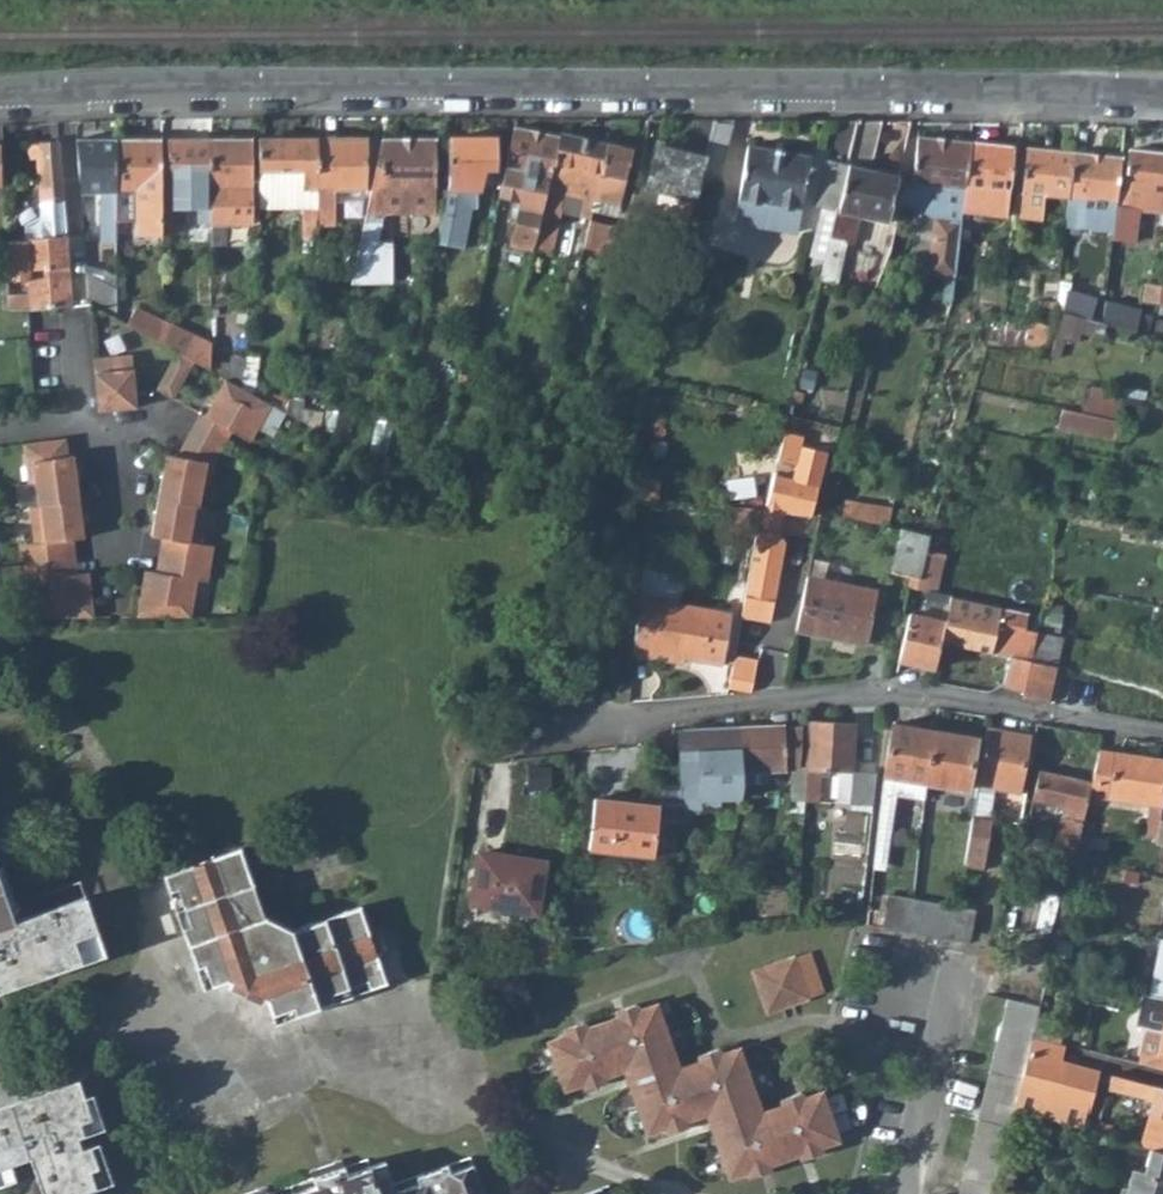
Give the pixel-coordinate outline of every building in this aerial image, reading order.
[(694,119),(685,153),(658,146),(648,186),(681,194),(674,223),(680,225),(679,232),(685,234),(686,228),(694,198),(696,198),(704,163),(706,157),(704,156),(713,120),(694,119)] [(704,163),(720,167),(730,120),(713,120),(704,156),(706,157),(704,163)] [(849,157),(848,164),(836,211),(819,279),(835,284),(841,263),(839,262),(851,214),(887,223),(898,176),(871,170),(882,122),(858,121),(849,157)] [(849,157),(858,121),(836,121),(828,151),(849,157)] [(558,135),(515,125),(502,185),(522,189),(515,220),(509,219),(506,228),(513,230),(510,239),(532,244),(542,204),(544,197),(546,187),(558,135)] [(559,131),(558,135),(546,187),(594,199),(607,142),(559,131)] [(448,137),(448,183),(436,244),(445,246),(451,213),(471,214),(479,184),(471,184),(470,167),(495,167),(495,136),(448,137)] [(437,139),(435,137),(381,137),(367,210),(354,270),(385,277),(393,241),(389,240),(394,213),(436,212),(437,139)] [(318,138),(259,139),(260,192),(306,191),(306,208),(320,207),(318,138)] [(367,189),(366,138),(318,138),(320,207),(336,207),(335,190),(367,189)] [(929,191),(930,185),(963,189),(968,143),(916,138),(911,189),(929,191)] [(211,225),(211,139),(170,140),(170,213),(200,214),(199,225),(211,225)] [(253,139),(211,139),(211,225),(212,244),(212,245),(231,245),(232,204),(242,203),(243,188),(253,188),(253,139)] [(64,200),(60,140),(39,141),(43,201),(64,200)] [(116,236),(115,140),(78,140),(82,192),(105,191),(101,199),(102,235),(116,236)] [(161,140),(115,140),(116,236),(132,236),(132,214),(126,207),(127,191),(137,192),(139,236),(162,236),(161,140)] [(633,147),(607,142),(594,199),(590,216),(583,246),(609,252),(615,229),(601,225),(604,208),(600,207),(601,199),(619,204),(633,147)] [(1013,148),(968,143),(963,189),(962,204),(961,210),(1005,215),(1008,193),(1013,148)] [(797,229),(811,155),(748,144),(736,216),(797,229)] [(1025,149),(1020,193),(1047,196),(1045,218),(1066,220),(1072,154),(1025,149)] [(1128,150),(1121,209),(1116,208),(1115,215),(1112,238),(1136,241),(1139,209),(1160,212),(1162,212),(1162,154),(1128,150)] [(1119,159),(1072,154),(1066,220),(1087,223),(1089,212),(1115,215),(1119,159)] [(848,164),(823,158),(811,204),(836,211),(848,164)] [(963,189),(930,185),(929,191),(911,189),(903,188),(901,202),(915,204),(936,219),(938,207),(952,209),(961,210),(962,204),(963,189)] [(590,216),(594,199),(546,187),(544,197),(542,204),(560,209),(590,216)] [(260,208),(306,208),(306,191),(260,192),(260,208)] [(641,195),(631,193),(623,226),(640,231),(644,230),(648,210),(639,207),(641,195)] [(29,238),(67,236),(64,200),(43,201),(44,215),(29,226),(29,238)] [(560,209),(542,204),(532,244),(550,249),(560,209)] [(954,276),(960,220),(951,219),(952,209),(938,207),(936,219),(928,272),(954,276)] [(29,306),(71,304),(67,236),(29,238),(6,240),(7,270),(20,269),(19,271),(27,271),(28,288),(8,289),(8,308),(29,306)] [(875,274),(875,273),(881,248),(861,243),(857,256),(861,258),(858,269),(875,274)] [(90,299),(116,311),(116,268),(105,268),(106,282),(88,272),(90,299)] [(1146,300),(1159,302),(1161,285),(1148,283),(1146,300)] [(1064,309),(1095,313),(1097,291),(1066,288),(1064,309)] [(1100,325),(1103,326),(1133,334),(1138,309),(1104,299),(1100,325)] [(162,319),(133,304),(124,322),(162,342),(162,319)] [(212,344),(162,319),(162,342),(181,352),(197,361),(212,368),(212,344)] [(1156,327),(1148,325),(1145,337),(1155,340),(1156,327)] [(246,363),(212,344),(212,368),(243,387),(246,363)] [(137,352),(96,355),(100,409),(141,407),(137,352)] [(197,361),(181,352),(159,388),(176,397),(197,361)] [(467,375),(459,373),(457,383),(464,385),(467,375)] [(805,381),(796,379),(794,389),(803,391),(805,381)] [(270,404),(231,381),(210,419),(201,416),(177,459),(162,457),(150,540),(161,542),(171,544),(164,579),(154,578),(144,576),(138,618),(192,617),(197,587),(210,588),(217,551),(201,548),(208,511),(195,508),(199,483),(210,485),(213,465),(231,435),(248,444),(270,404)] [(1119,395),(1085,389),(1079,413),(1115,421),(1119,395)] [(323,415),(287,405),(285,412),(301,422),(320,432),(323,415)] [(1113,444),(1115,421),(1079,413),(1074,435),(1113,444)] [(812,515),(827,451),(782,440),(780,454),(797,459),(794,472),(777,469),(767,512),(761,511),(758,527),(756,537),(740,619),(770,625),(785,545),(779,537),(781,527),(776,526),(779,512),(812,515)] [(57,442),(11,452),(18,486),(26,484),(30,508),(22,509),(27,548),(22,549),(28,581),(33,580),(39,618),(92,618),(85,573),(73,575),(63,576),(58,540),(68,539),(79,537),(66,456),(60,457),(57,442)] [(626,480),(624,500),(654,503),(656,483),(626,480)] [(761,511),(732,509),(728,533),(756,537),(758,527),(761,511)] [(776,526),(781,527),(784,512),(779,512),(776,526)] [(903,530),(891,574),(918,581),(926,551),(930,535),(903,530)] [(68,539),(58,540),(63,576),(73,575),(68,539)] [(164,579),(171,544),(161,542),(154,578),(164,579)] [(926,551),(918,581),(916,588),(932,592),(948,595),(950,596),(953,597),(957,582),(937,577),(943,556),(926,551)] [(865,645),(876,592),(806,578),(795,631),(865,645)] [(916,588),(911,614),(908,614),(897,660),(934,668),(940,643),(944,623),(950,596),(948,595),(932,592),(916,588)] [(950,596),(944,623),(940,643),(1009,659),(1004,684),(1023,689),(1037,633),(1025,630),(1028,613),(953,597),(950,596)] [(719,664),(729,613),(640,597),(635,651),(685,659),(719,664)] [(1052,666),(1056,667),(1062,637),(1037,632),(1037,633),(1023,689),(1021,698),(1044,702),(1052,666)] [(685,659),(635,651),(635,657),(684,665),(685,659)] [(733,656),(727,687),(749,692),(756,661),(733,656)] [(808,721),(804,802),(820,803),(823,771),(853,772),(856,724),(808,721)] [(933,731),(890,724),(882,777),(924,784),(933,731)] [(784,727),(785,725),(739,728),(740,787),(766,787),(766,775),(786,773),(786,768),(800,768),(801,728),(784,727)] [(740,787),(739,728),(677,731),(678,783),(677,792),(676,802),(675,808),(699,811),(698,802),(738,799),(740,787)] [(1017,792),(1026,735),(986,729),(977,786),(991,789),(1017,792)] [(933,731),(924,784),(965,791),(975,738),(933,731)] [(1162,797),(1162,760),(1097,748),(1091,783),(1088,797),(1142,809),(1144,839),(1157,838),(1160,820),(1161,814),(1162,804),(1162,797)] [(877,774),(860,772),(860,779),(853,779),(852,802),(875,803),(877,774)] [(1091,783),(1037,772),(1031,801),(1062,809),(1046,878),(1069,883),(1074,860),(1079,841),(1083,822),(1088,797),(1091,783)] [(786,773),(766,775),(766,787),(786,786),(786,773)] [(891,795),(923,801),(924,784),(882,777),(880,793),(891,795)] [(971,817),(986,819),(991,789),(977,786),(971,817)] [(676,802),(592,792),(586,842),(651,850),(654,825),(674,828),(675,810),(675,808),(676,802)] [(891,795),(880,793),(872,861),(883,862),(891,795)] [(981,871),(990,820),(986,819),(971,817),(963,868),(981,871)] [(1031,823),(1020,821),(1016,845),(1027,847),(1031,823)] [(242,845),(220,853),(168,871),(206,982),(227,975),(268,998),(275,1019),(388,982),(361,904),(295,926),(265,910),(245,855),(242,845)] [(2,985),(14,981),(10,969),(50,957),(54,967),(85,956),(77,933),(100,926),(88,891),(22,913),(0,849),(0,980),(2,985)] [(534,914),(543,864),(477,852),(467,902),(534,914)] [(1074,897),(1075,890),(1068,888),(1066,896),(1074,897)] [(866,921),(866,926),(910,934),(913,904),(888,899),(884,913),(867,911),(867,913),(866,921)] [(952,942),(956,912),(913,904),(910,934),(952,942)] [(975,915),(956,912),(952,942),(970,946),(975,915)] [(85,956),(108,948),(100,926),(77,933),(85,956)] [(1157,937),(1145,995),(1162,998),(1162,939),(1157,937)] [(827,996),(814,956),(752,974),(765,1016),(827,996)] [(50,957),(10,969),(14,981),(54,967),(50,957)] [(1132,1025),(1146,1028),(1138,1064),(1162,1071),(1162,998),(1145,995),(1138,994),(1132,1025)] [(1008,996),(960,1193),(992,1193),(996,1179),(1017,1094),(1032,1039),(1038,1010),(1040,1002),(1008,996)] [(737,1051),(717,1057),(715,1052),(696,1059),(697,1064),(689,1067),(685,1073),(678,1069),(656,1005),(637,1011),(636,1005),(612,1013),(614,1019),(604,1022),(602,1029),(595,1024),(584,1028),(583,1023),(562,1030),(563,1035),(548,1041),(570,1106),(586,1101),(588,1107),(608,1100),(607,1094),(618,1090),(621,1084),(629,1088),(651,1151),(669,1146),(671,1152),(691,1146),(689,1139),(700,1136),(704,1130),(711,1134),(730,1193),(733,1193),(750,1188),(753,1193),(772,1188),(771,1180),(778,1178),(781,1172),(788,1176),(797,1173),(799,1179),(819,1172),(817,1165),(836,1159),(817,1097),(797,1104),(795,1098),(775,1104),(777,1110),(768,1113),(765,1120),(759,1116),(737,1051)] [(1101,1073),(1063,1063),(1067,1047),(1032,1039),(1017,1094),(1091,1112),(1101,1073)] [(3,1162),(32,1153),(46,1193),(66,1193),(98,1183),(92,1165),(100,1163),(93,1142),(85,1143),(82,1131),(103,1124),(91,1090),(83,1092),(78,1077),(33,1091),(0,1102),(0,1163),(3,1162)] [(1122,1080),(1118,1093),(1152,1102),(1150,1114),(1153,1115),(1162,1118),(1162,1090),(1122,1080)] [(1147,1134),(1157,1136),(1162,1138),(1162,1118),(1153,1115),(1147,1134)] [(1157,1136),(1154,1148),(1159,1150),(1159,1152),(1162,1153),(1162,1138),(1157,1136)] [(1127,1193),(1162,1193),(1162,1153),(1159,1152),(1151,1150),(1145,1175),(1133,1171),(1127,1193)] [(321,1192),(317,1193),(484,1193),(474,1165),(451,1172),(448,1165),(417,1176),(420,1183),(399,1190),(391,1169),(353,1181),(348,1166),(316,1177),(321,1192)]
